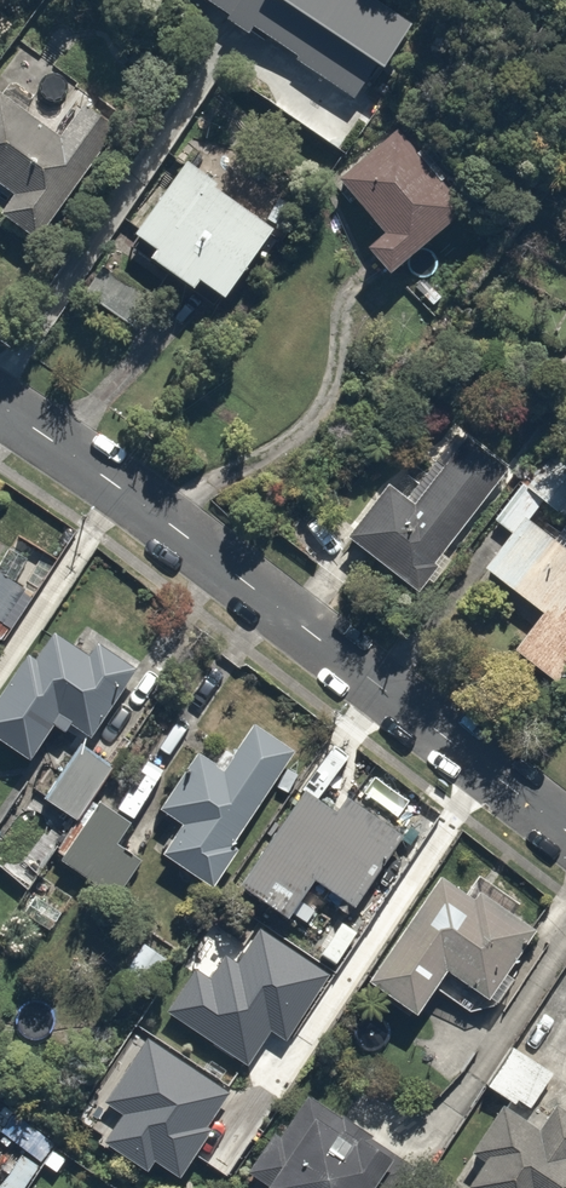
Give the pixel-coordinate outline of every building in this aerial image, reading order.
[(345,97),(403,11),(387,0),(200,0),(345,97)] [(33,240),(116,124),(71,91),(46,126),(0,93),(0,216),(33,240)] [(391,123),(328,173),(370,226),(355,238),(380,269),(458,207),(391,123)] [(264,225),(171,158),(119,230),(142,245),(134,256),(180,289),(189,277),(214,295),(264,225)] [(406,587),(501,464),(454,428),(402,498),(378,479),(337,534),(406,587)] [(546,444),(519,484),(563,515),(565,511),(565,458),(546,444)] [(512,512),(475,571),(531,607),(503,651),(554,684),(565,666),(565,532),(554,524),(547,534),(512,512)] [(129,664),(98,640),(86,655),(45,624),(0,682),(0,743),(19,758),(46,724),(57,732),(63,724),(76,734),(129,664)] [(226,837),(293,746),(252,717),(216,767),(190,748),(152,801),(175,817),(152,848),(205,886),(235,844),(226,837)] [(69,816),(106,767),(68,739),(32,787),(69,816)] [(349,968),(426,855),(305,771),(229,882),(279,917),(307,876),(342,901),(313,943),(349,968)] [(124,819),(90,797),(52,856),(108,891),(129,858),(107,844),(124,819)] [(503,957),(524,927),(470,889),(465,896),(433,874),(356,984),(405,1018),(439,969),(484,1001),(511,963),(503,957)] [(506,1042),(478,1082),(497,1096),(461,1147),(472,1155),(454,1179),(466,1187),(565,1187),(565,1085),(506,1042)] [(303,1095),(251,1180),(264,1187),(364,1187),(389,1148),(303,1095)]
